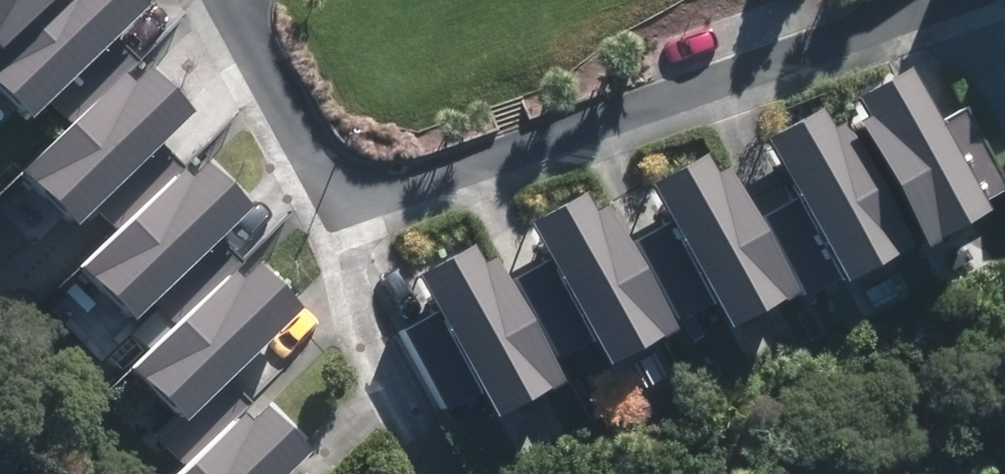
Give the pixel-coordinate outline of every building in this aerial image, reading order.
[(52,0),(0,0),(0,50),(52,0)] [(60,237),(178,124),(135,78),(117,95),(111,88),(9,184),(60,237)] [(839,110),(848,128),(839,133),(908,260),(977,223),(971,213),(1004,196),(959,113),(924,131),(896,79),(839,110)] [(833,129),(817,137),(808,121),(754,148),(784,208),(760,221),(801,302),(826,290),(829,295),(900,259),(833,129)] [(718,175),(701,184),(693,167),(638,194),(658,233),(627,249),(667,329),(698,313),(712,341),(783,306),(718,175)] [(117,332),(236,219),(192,173),(175,190),(168,183),(67,279),(117,332)] [(598,213),(580,222),(572,206),(518,233),(537,272),(506,287),(546,367),(577,351),(592,379),(663,344),(598,213)] [(486,264),(468,272),(460,256),(406,282),(425,322),(394,337),(434,417),(466,401),(480,430),(551,394),(486,264)] [(171,431),(289,317),(246,272),(228,289),(221,282),(120,378),(171,431)] [(298,460),(254,415),(237,432),(230,425),(178,473),(283,473),(298,460)]
